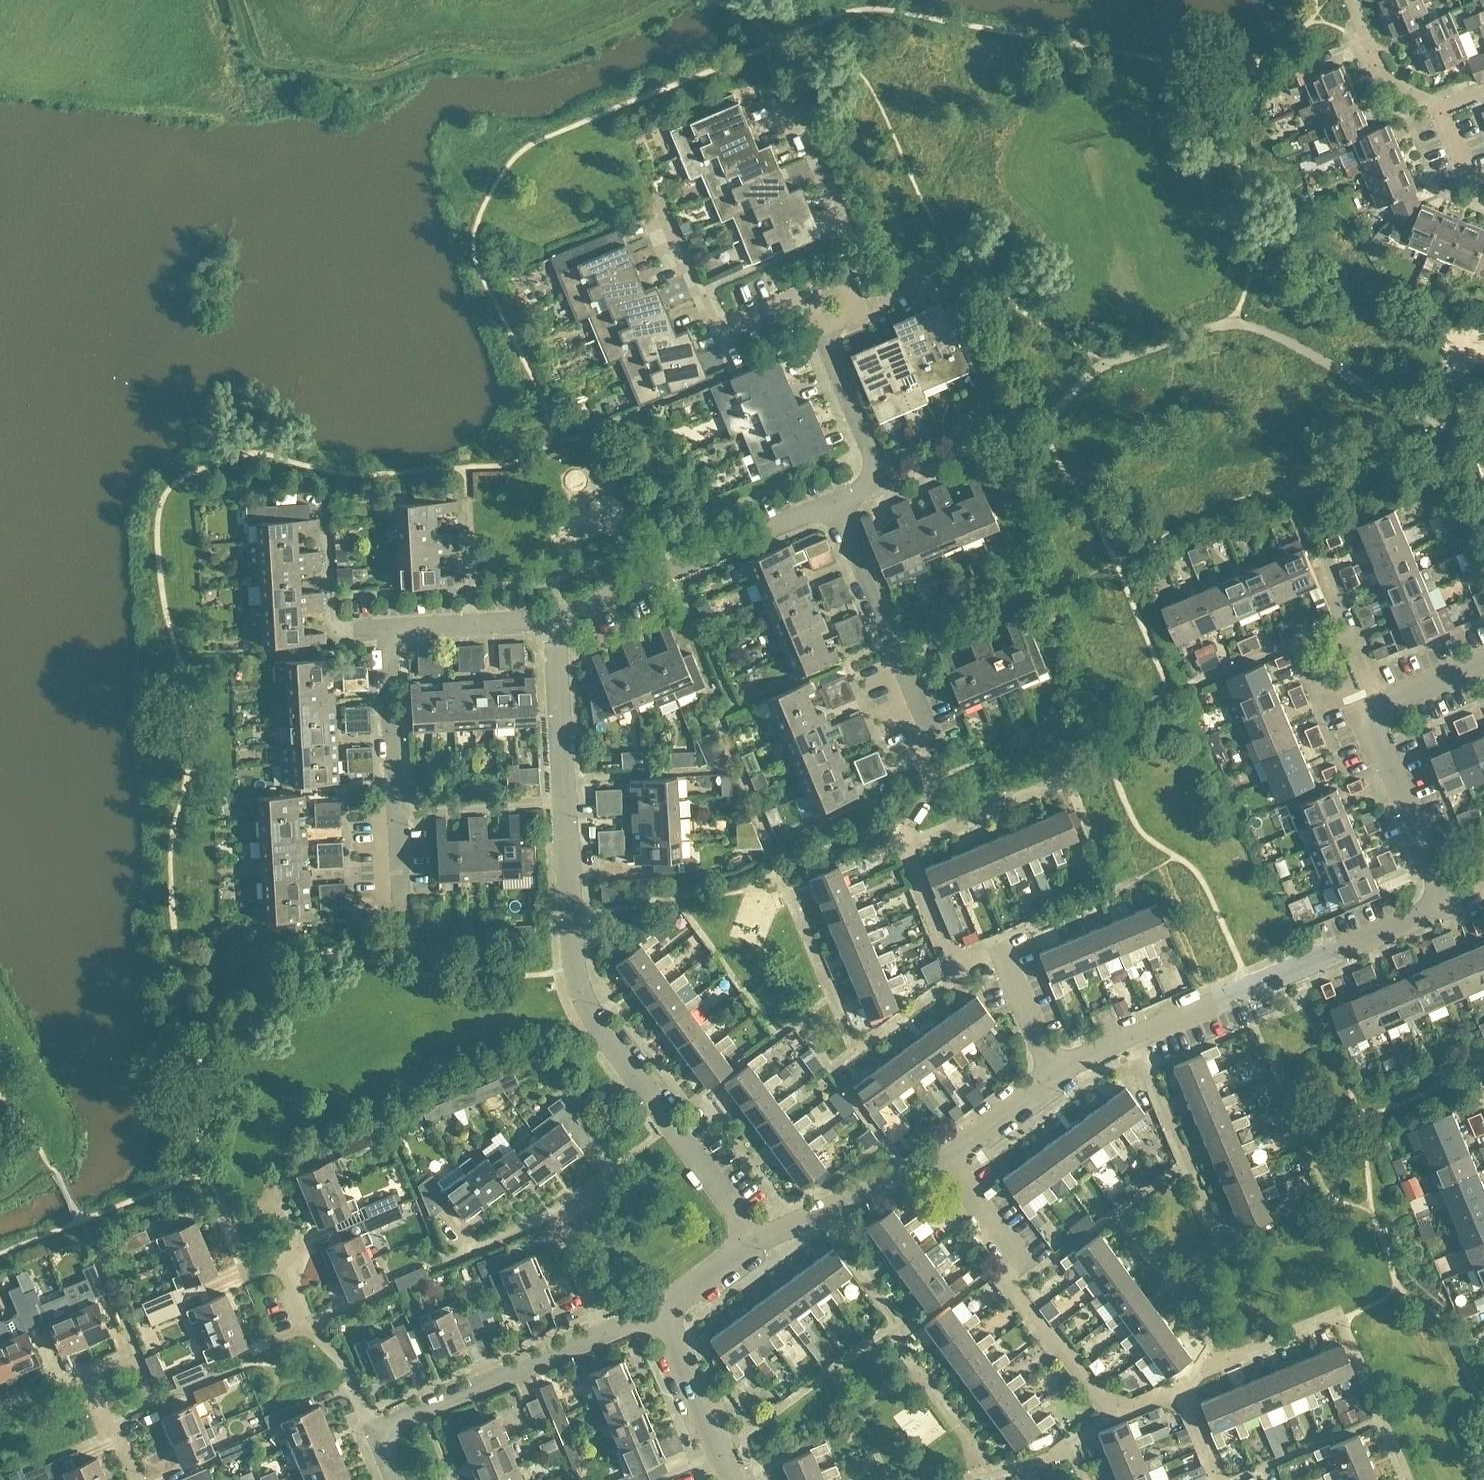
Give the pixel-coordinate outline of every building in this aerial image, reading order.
[(1382,14),(1416,0),(1376,0),(1382,14)] [(1421,0),(1416,0),(1382,14),(1391,37),(1409,29),(1448,12),(1430,19),(1421,0)] [(1457,35),(1448,12),(1409,29),(1418,51),(1457,35)] [(1467,57),(1457,35),(1418,51),(1428,74),(1467,57)] [(1480,57),(1469,62),(1477,84),(1483,81),(1483,67),(1480,57)] [(1352,88),(1343,66),(1314,78),(1309,66),(1284,76),(1289,88),(1290,88),(1293,96),(1307,90),(1313,104),(1313,105),(1352,88)] [(1361,110),(1352,88),(1313,105),(1313,104),(1299,110),(1302,118),(1316,112),(1322,126),(1322,127),(1361,110)] [(679,154),(748,125),(748,124),(746,125),(737,103),(738,103),(737,101),(736,101),(733,93),(715,101),(718,109),(669,130),(670,132),(671,131),(680,153),(679,154)] [(1331,149),(1336,147),(1389,125),(1389,124),(1370,132),(1361,110),(1322,127),(1322,126),(1308,132),(1311,140),(1325,134),(1331,149)] [(689,178),(769,144),(768,144),(756,149),(747,127),(748,126),(748,125),(679,154),(679,155),(681,154),(690,176),(689,177),(689,178)] [(1389,125),(1336,147),(1339,155),(1354,149),(1359,162),(1359,163),(1398,147),(1389,125)] [(1308,132),(1299,135),(1302,144),(1311,140),(1308,132)] [(1279,148),(1285,158),(1300,150),(1293,139),(1279,148)] [(710,197),(779,168),(778,168),(777,168),(768,146),(769,145),(769,144),(689,178),(689,179),(702,173),(711,196),(710,196),(710,197)] [(1407,169),(1398,147),(1359,163),(1359,162),(1345,168),(1348,177),(1363,171),(1368,185),(1407,169)] [(720,220),(800,187),(799,186),(787,191),(778,170),(779,169),(779,168),(710,197),(710,198),(712,197),(721,219),(719,220),(720,220)] [(1416,191),(1407,169),(1368,185),(1378,207),(1391,202),(1395,212),(1418,203),(1414,193),(1416,191)] [(741,239),(810,211),(810,210),(808,211),(799,188),(800,188),(800,187),(720,220),(720,221),(733,216),(742,238),(741,239)] [(1429,253),(1445,214),(1423,204),(1421,207),(1419,206),(1418,203),(1395,212),(1402,229),(1411,233),(1407,243),(1429,253)] [(751,263),(820,234),(819,233),(818,234),(809,212),(810,212),(810,211),(741,239),(742,240),(743,239),(753,261),(751,262),(751,263)] [(1451,262),(1468,223),(1445,214),(1429,253),(1423,266),(1431,269),(1437,256),(1451,262)] [(1468,223),(1451,262),(1474,271),(1479,260),(1483,263),(1483,230),(1468,223)] [(624,245),(625,245),(619,229),(550,258),(556,274),(558,273),(567,295),(566,295),(566,296),(634,267),(634,266),(633,267),(624,245)] [(699,257),(710,253),(706,242),(695,247),(699,257)] [(576,319),(576,320),(656,286),(655,285),(643,291),(634,269),(635,268),(634,267),(566,296),(567,297),(568,296),(577,318),(576,319)] [(597,337),(597,338),(666,309),(665,309),(664,309),(655,287),(656,287),(656,286),(576,320),(589,315),(598,337),(597,337)] [(968,370),(940,302),(938,302),(939,304),(917,313),(916,312),(915,312),(944,380),(945,380),(944,378),(966,369),(966,371),(968,370)] [(607,361),(607,362),(687,328),(687,327),(674,333),(665,311),(666,310),(666,309),(597,338),(597,339),(599,338),(609,360),(607,361)] [(944,380),(915,312),(915,313),(893,323),(893,321),(892,322),(925,401),(926,401),(921,388),(943,379),(943,380),(944,380)] [(925,401),(892,322),(891,322),(896,335),(874,344),(873,343),(873,344),(901,412),(902,411),(901,410),(924,400),(925,402),(925,401)] [(687,328),(607,362),(607,363),(621,357),(630,379),(628,380),(628,381),(697,352),(696,351),(695,351),(686,329),(687,329),(687,328)] [(901,412),(873,344),(872,344),(872,345),(851,354),(851,353),(850,353),(878,421),(879,421),(879,419),(899,411),(900,412),(901,412)] [(697,352),(628,381),(629,381),(630,381),(640,402),(638,403),(638,405),(707,376),(707,375),(705,375),(696,353),(697,353),(697,352)] [(719,410),(788,381),(787,380),(786,381),(777,359),(778,359),(777,357),(709,386),(710,388),(712,387),(721,408),(719,409),(719,410)] [(731,432),(729,433),(729,434),(809,400),(808,399),(796,404),(787,382),(788,382),(788,381),(719,410),(719,411),(721,410),(731,432)] [(750,452),(751,453),(819,424),(819,423),(817,424),(808,401),(809,401),(809,400),(729,434),(730,434),(742,429),(752,451),(750,452)] [(794,463),(829,448),(829,447),(828,447),(819,426),(820,425),(819,424),(751,453),(751,454),(753,453),(761,474),(760,475),(760,477),(794,463)] [(998,527),(974,471),(965,474),(974,495),(964,499),(979,535),(998,527)] [(979,535),(964,499),(953,504),(945,483),(936,487),(960,543),(977,536),(979,535)] [(960,543),(936,487),(928,490),(936,511),(926,515),(941,551),(943,550),(960,543)] [(941,551),(926,515),(915,520),(907,499),(899,502),(922,559),(939,552),(941,551)] [(435,523),(434,512),(456,511),(456,501),(431,502),(395,504),(396,526),(435,523)] [(898,527),(888,531),(903,567),(908,578),(927,570),(922,559),(899,502),(890,506),(898,527)] [(318,529),(317,518),(279,521),(278,505),(246,507),(247,523),(257,523),(258,543),(297,541),(296,530),(318,529)] [(1402,530),(1395,511),(1394,509),(1357,525),(1358,527),(1359,526),(1367,545),(1402,530)] [(908,578),(903,567),(888,531),(878,535),(869,515),(861,519),(888,586),(908,578)] [(436,535),(435,523),(396,526),(398,546),(458,543),(457,533),(436,535)] [(1411,550),(1402,530),(1367,545),(1372,556),(1375,565),(1411,550)] [(1342,543),(1338,533),(1325,539),(1329,548),(1342,543)] [(831,549),(826,537),(802,547),(807,559),(831,549)] [(1308,560),(1306,556),(1299,538),(1278,547),(1282,556),(1297,592),(1316,584),(1316,586),(1318,585),(1308,560)] [(297,541),(258,543),(247,544),(248,564),(259,564),(320,560),(319,551),(297,552),(297,541)] [(437,565),(437,553),(458,551),(458,543),(398,546),(399,567),(437,565)] [(790,566),(786,556),(793,552),(789,543),(747,561),(755,581),(790,566)] [(347,548),(335,549),(336,561),(348,560),(347,548)] [(812,570),(835,560),(831,549),(807,559),(812,570)] [(1384,585),(1419,570),(1411,550),(1375,565),(1384,585)] [(1297,592),(1282,556),(1262,565),(1277,601),(1297,592)] [(299,582),(298,571),(320,569),(320,560),(259,564),(260,584),(299,582)] [(1355,574),(1351,564),(1338,570),(1342,579),(1355,574)] [(461,585),(460,574),(438,575),(437,565),(399,567),(400,588),(461,585)] [(1277,601),(1262,565),(1242,573),(1257,609),(1277,601)] [(806,582),(802,574),(795,577),(790,566),(755,581),(763,600),(806,582)] [(1419,570),(1384,585),(1392,605),(1428,590),(1437,586),(1429,566),(1419,570)] [(351,568),(336,569),(337,585),(352,584),(351,568)] [(1257,609),(1242,573),(1222,582),(1237,618),(1257,609)] [(1359,584),(1355,574),(1342,579),(1346,589),(1359,584)] [(823,597),(846,587),(842,575),(818,585),(823,597)] [(299,593),(299,582),(260,584),(261,605),(322,601),(322,592),(299,593)] [(771,619),(814,601),(806,582),(763,600),(770,617),(771,619)] [(1237,618),(1222,582),(1202,590),(1217,626),(1237,618)] [(851,598),(846,587),(823,597),(827,608),(851,598)] [(1217,626),(1202,590),(1182,599),(1197,635),(1217,626)] [(1436,610),(1428,590),(1392,605),(1401,625),(1436,610)] [(1332,617),(1326,604),(1323,596),(1314,600),(1323,621),(1332,617)] [(1197,635),(1182,599),(1163,607),(1163,606),(1161,607),(1177,645),(1179,644),(1178,643),(1197,635)] [(301,623),(300,611),(323,610),(322,601),(261,605),(262,625),(301,623)] [(779,638),(822,620),(814,601),(771,619),(779,638)] [(1372,614),(1368,604),(1355,610),(1359,619),(1372,614)] [(1436,610),(1401,625),(1410,646),(1455,626),(1447,606),(1436,610)] [(862,625),(857,613),(834,623),(839,634),(862,625)] [(1376,623),(1372,614),(1359,619),(1363,629),(1376,623)] [(1301,630),(1295,617),(1285,621),(1291,634),(1301,630)] [(823,641),(818,631),(825,628),(822,620),(779,638),(787,656),(823,641)] [(1030,631),(1021,635),(1015,620),(1005,624),(1014,644),(1004,648),(1019,684),(1048,672),(1030,631)] [(1291,634),(1285,621),(1276,625),(1281,638),(1291,634)] [(325,643),(324,633),(302,634),(301,623),(262,625),(264,646),(325,643)] [(691,654),(682,657),(668,625),(659,629),(668,649),(657,653),(676,698),(705,686),(691,654)] [(843,646),(867,636),(862,625),(839,634),(843,646)] [(1019,684),(1004,648),(994,653),(985,632),(976,636),(1000,691),(1019,684)] [(1261,647),(1255,634),(1246,638),(1251,651),(1261,647)] [(1000,691),(976,636),(968,639),(977,660),(966,664),(981,699),(1000,691)] [(676,698),(657,653),(647,658),(638,637),(630,641),(653,697),(657,706),(676,698)] [(1251,651),(1246,638),(1236,642),(1242,655),(1251,651)] [(653,697),(630,641),(621,644),(630,665),(619,669),(635,705),(653,697)] [(838,658),(834,649),(827,651),(823,641),(787,656),(795,676),(838,658)] [(524,668),(523,643),(522,643),(510,644),(512,669),(524,668)] [(512,669),(510,644),(498,644),(500,669),(512,669)] [(483,670),(482,645),(469,646),(471,671),(483,670)] [(1389,654),(1385,645),(1372,650),(1376,660),(1389,654)] [(471,671),(469,646),(457,646),(459,672),(471,671)] [(443,672),(441,647),(429,648),(430,673),(443,672)] [(430,673),(429,648),(417,649),(418,674),(430,673)] [(981,699),(966,664),(956,668),(947,648),(938,652),(961,708),(981,699)] [(1221,664),(1216,651),(1206,655),(1211,668),(1221,664)] [(635,705),(619,669),(609,674),(601,653),(591,657),(615,713),(635,705)] [(1291,663),(1287,653),(1274,659),(1278,669),(1291,663)] [(1211,668),(1206,655),(1196,659),(1202,672),(1211,668)] [(286,682),(325,680),(333,680),(331,659),(285,661),(285,660),(275,661),(276,683),(286,682)] [(1272,684),(1264,665),(1265,664),(1264,663),(1227,679),(1228,680),(1237,699),(1272,684)] [(368,678),(367,666),(341,667),(342,679),(368,678)] [(827,697),(850,687),(845,675),(822,685),(827,697)] [(517,725),(536,724),(533,677),(512,678),(515,731),(518,731),(517,725)] [(368,690),(368,678),(342,679),(343,691),(368,690)] [(515,731),(512,678),(492,679),(495,726),(495,734),(513,734),(513,731),(515,731)] [(476,727),(495,726),(492,679),(471,680),(474,727),(476,727)] [(325,691),(325,680),(286,682),(287,703),(334,700),(333,691),(325,691)] [(460,681),(451,682),(454,728),(474,727),(471,680),(460,681)] [(810,703),(806,693),(813,690),(809,681),(766,699),(775,719),(810,703)] [(436,729),(454,728),(451,682),(431,683),(433,729),(436,729)] [(431,729),(433,729),(431,683),(410,684),(412,730),(431,729)] [(1272,684),(1237,699),(1227,703),(1236,723),(1245,719),(1281,704),(1272,684)] [(1304,694),(1300,685),(1287,690),(1291,700),(1304,694)] [(855,698),(850,687),(827,697),(831,708),(855,698)] [(1309,704),(1304,694),(1291,700),(1295,710),(1309,704)] [(289,723),(335,721),(334,700),(287,703),(289,723)] [(825,720),(822,712),(815,714),(810,703),(775,719),(783,737),(825,720)] [(1289,724),(1281,704),(1245,719),(1254,739),(1289,724)] [(370,718),(369,706),(344,707),(344,720),(370,718)] [(843,734),(866,724),(861,713),(838,723),(843,734)] [(1477,726),(1472,713),(1462,717),(1468,730),(1477,726)] [(1468,730),(1462,717),(1453,721),(1458,734),(1468,730)] [(371,731),(370,718),(344,720),(345,732),(371,731)] [(826,741),(833,738),(843,734),(838,723),(829,727),(825,720),(783,737),(791,756),(826,741)] [(336,741),(335,721),(289,723),(290,744),(336,741)] [(847,745),(871,736),(866,724),(843,734),(847,745)] [(1298,744),(1289,724),(1254,739),(1262,759),(1298,744)] [(1321,734),(1317,724),(1304,730),(1308,739),(1321,734)] [(1427,747),(1437,743),(1431,730),(1422,734),(1427,747)] [(722,756),(712,732),(696,739),(707,763),(722,756)] [(1325,743),(1321,734),(1308,739),(1312,749),(1325,743)] [(1480,738),(1472,741),(1483,768),(1483,736),(1480,738)] [(799,775),(841,757),(833,738),(826,741),(791,756),(799,775)] [(279,765),(337,762),(336,741),(290,744),(278,745),(279,765)] [(1472,741),(1452,749),(1467,785),(1480,779),(1483,777),(1483,768),(1472,741)] [(1467,785),(1452,749),(1441,754),(1437,743),(1427,747),(1431,757),(1447,794),(1448,794),(1448,793),(1467,785)] [(1306,764),(1298,744),(1262,759),(1271,779),(1306,764)] [(372,759),(372,747),(346,748),(347,761),(372,759)] [(882,762),(877,751),(854,761),(858,772),(882,762)] [(842,779),(838,769),(845,766),(841,757),(799,775),(807,794),(842,779)] [(373,772),(372,759),(347,761),(347,773),(373,772)] [(280,786),(338,783),(337,762),(279,765),(280,786)] [(887,774),(882,762),(858,772),(863,783),(887,774)] [(1314,783),(1306,764),(1271,779),(1279,798),(1278,798),(1278,800),(1316,784),(1315,783),(1314,783)] [(1339,775),(1334,764),(1321,770),(1325,781),(1339,775)] [(731,773),(720,774),(721,785),(732,784),(731,773)] [(677,798),(676,777),(630,780),(630,790),(638,790),(639,801),(677,798)] [(858,796),(854,787),(847,790),(842,779),(807,794),(815,814),(858,796)] [(1363,788),(1359,779),(1347,784),(1351,794),(1363,788)] [(1344,809),(1336,790),(1337,790),(1337,788),(1299,804),(1300,806),(1301,805),(1309,824),(1344,809)] [(621,801),(621,789),(595,790),(596,802),(621,801)] [(297,816),(297,805),(304,805),(304,795),(258,797),(259,819),(297,816)] [(632,821),(678,819),(677,798),(639,801),(639,812),(632,812),(632,821)] [(622,813),(621,801),(596,802),(596,815),(622,813)] [(340,814),(339,802),(314,803),(315,815),(340,814)] [(1353,829),(1351,825),(1344,809),(1309,824),(1318,844),(1353,829)] [(1051,850),(1057,865),(1066,861),(1059,846),(1078,838),(1066,810),(1042,820),(1054,848),(1051,850)] [(1377,819),(1373,810),(1360,815),(1364,825),(1377,819)] [(341,826),(340,814),(315,815),(315,828),(341,826)] [(520,847),(518,815),(508,815),(510,838),(499,838),(501,877),(536,875),(534,846),(526,847),(520,847)] [(306,836),(305,827),(305,816),(297,816),(259,819),(260,839),(306,836)] [(480,878),(477,817),(468,818),(469,840),(458,841),(460,879),(480,878)] [(501,877),(499,838),(487,839),(486,817),(477,817),(480,878),(501,877)] [(460,879),(458,841),(447,841),(445,819),(435,819),(439,880),(460,879)] [(633,842),(641,841),(680,839),(678,819),(632,821),(633,830),(633,842)] [(1381,829),(1377,819),(1364,825),(1368,834),(1381,829)] [(1028,859),(1034,875),(1043,871),(1036,856),(1051,850),(1054,848),(1042,820),(1019,829),(1031,858),(1028,859)] [(624,842),(623,829),(597,830),(598,843),(624,842)] [(1004,869),(1011,884),(1020,881),(1013,865),(1028,859),(1031,858),(1019,829),(996,839),(1008,868),(1004,869)] [(1353,829),(1318,844),(1308,848),(1316,868),(1361,850),(1353,829)] [(307,857),(306,846),(306,836),(260,839),(261,859),(307,857)] [(677,861),(681,860),(680,839),(641,841),(633,842),(634,863),(653,862),(653,874),(678,873),(677,861)] [(981,879),(987,894),(996,890),(990,875),(1004,869),(1008,868),(996,839),(972,849),(984,877),(981,879)] [(342,855),(342,842),(316,844),(317,856),(342,855)] [(624,854),(624,842),(598,843),(599,855),(624,854)] [(866,854),(866,855),(866,856),(866,857),(867,858),(867,859),(868,859),(869,860),(870,860),(871,861),(872,861),(873,861),(874,860),(875,860),(875,859),(876,859),(877,858),(877,857),(877,856),(877,855),(877,854),(877,853),(877,852),(876,851),(875,851),(875,850),(874,850),(873,849),(872,849),(871,850),(870,850),(869,850),(868,851),(867,851),(867,852),(866,853),(866,854)] [(958,889),(964,904),(973,900),(966,885),(981,879),(984,877),(972,849),(949,858),(961,887),(958,889)] [(1370,870),(1361,850),(1316,868),(1325,889),(1335,884),(1370,870)] [(1393,859),(1389,850),(1376,855),(1380,865),(1393,859)] [(343,867),(342,855),(317,856),(318,868),(343,867)] [(308,877),(308,868),(307,857),(261,859),(262,880),(308,877)] [(809,878),(819,902),(848,890),(847,887),(841,872),(856,866),(852,857),(836,864),(837,866),(809,878)] [(934,897),(950,935),(963,930),(948,893),(958,889),(961,887),(949,858),(925,868),(937,896),(934,897)] [(1397,869),(1393,859),(1380,865),(1384,874),(1397,869)] [(1380,865),(1370,870),(1335,884),(1343,904),(1342,904),(1342,905),(1379,890),(1379,888),(1378,889),(1373,879),(1384,874),(1380,865)] [(309,898),(309,886),(308,877),(262,880),(263,900),(309,898)] [(1026,879),(1014,884),(1019,895),(1030,890),(1026,879)] [(819,902),(829,925),(858,913),(857,910),(851,895),(866,889),(862,880),(847,887),(848,890),(819,902)] [(257,894),(255,883),(238,886),(239,897),(257,894)] [(345,895),(344,883),(319,885),(319,897),(345,895)] [(624,900),(623,886),(600,887),(600,889),(601,896),(601,901),(624,900)] [(346,908),(345,895),(319,897),(320,909),(346,908)] [(311,919),(310,909),(309,898),(263,900),(265,921),(266,921),(267,933),(295,931),(294,919),(311,919)] [(1291,907),(1295,920),(1307,915),(1302,903),(1291,907)] [(829,925),(839,949),(868,936),(867,933),(860,919),(875,912),(872,904),(857,910),(858,913),(829,925)] [(1142,944),(1148,960),(1152,958),(1157,956),(1151,941),(1169,933),(1157,904),(1133,914),(1145,943),(1142,944)] [(1119,954),(1125,969),(1128,968),(1134,966),(1127,950),(1142,944),(1145,943),(1133,914),(1109,924),(1121,953),(1119,954)] [(1482,918),(1472,922),(1477,935),(1480,934),(1483,932),(1483,922),(1482,918)] [(1095,964),(1102,979),(1110,976),(1104,960),(1119,954),(1121,953),(1109,924),(1086,934),(1098,962),(1095,964)] [(839,949),(849,971),(877,959),(876,957),(870,942),(885,936),(881,927),(867,933),(868,936),(839,949)] [(1456,944),(1451,931),(1440,935),(1446,948),(1456,944)] [(616,964),(631,984),(656,966),(654,963),(645,950),(658,940),(652,933),(638,943),(640,946),(616,964)] [(1071,973),(1078,989),(1087,985),(1081,970),(1095,964),(1098,962),(1086,934),(1063,943),(1075,972),(1071,973)] [(1446,948),(1440,935),(1430,940),(1436,953),(1446,948)] [(1048,982),(1055,998),(1063,995),(1057,979),(1071,973),(1075,972),(1063,943),(1039,953),(1050,981),(1048,982)] [(1472,950),(1483,980),(1483,945),(1472,950)] [(1416,961),(1410,948),(1400,952),(1405,965),(1416,961)] [(1472,950),(1452,959),(1466,994),(1483,986),(1483,980),(1472,950)] [(849,971),(859,995),(887,983),(886,980),(880,965),(895,959),(891,951),(876,957),(877,959),(849,971)] [(1405,965),(1400,952),(1389,957),(1395,970),(1405,965)] [(631,984),(646,1005),(671,986),(669,983),(659,970),(673,960),(667,953),(654,963),(656,966),(631,984)] [(1152,958),(1148,960),(1152,969),(1161,966),(1157,956),(1152,958)] [(1466,994),(1452,959),(1431,967),(1446,1002),(1466,994)] [(1376,978),(1371,965),(1360,969),(1366,982),(1376,978)] [(1128,968),(1125,969),(1129,979),(1138,976),(1134,966),(1128,968)] [(1446,1002),(1431,967),(1411,976),(1426,1011),(1446,1002)] [(1366,982),(1360,969),(1350,973),(1356,987),(1366,982)] [(646,1005),(661,1025),(687,1007),(684,1004),(675,991),(688,981),(682,973),(669,983),(671,986),(646,1005)] [(859,995),(869,1019),(897,1007),(890,989),(905,982),(901,974),(886,980),(887,983),(859,995)] [(1426,1011),(1411,976),(1391,984),(1406,1019),(1426,1011)] [(1336,995),(1331,982),(1320,986),(1326,999),(1336,995)] [(1406,1019),(1391,984),(1371,992),(1386,1028),(1406,1019)] [(1386,1028),(1371,992),(1351,1001),(1366,1036),(1386,1028)] [(661,1025),(676,1045),(702,1027),(699,1024),(690,1011),(703,1001),(698,994),(684,1004),(687,1007),(661,1025)] [(971,1039),(995,1071),(1005,1064),(991,1045),(988,1047),(978,1033),(994,1021),(976,996),(955,1012),(973,1037),(971,1039)] [(1124,997),(1112,1002),(1118,1018),(1131,1013),(1130,1011),(1124,997)] [(1366,1036),(1351,1001),(1332,1009),(1332,1008),(1330,1009),(1346,1046),(1347,1045),(1347,1044),(1366,1036)] [(950,1054),(960,1067),(968,1062),(958,1048),(971,1039),(973,1037),(955,1012),(934,1027),(952,1052),(950,1054)] [(676,1045),(691,1066),(717,1047),(714,1044),(705,1031),(718,1022),(713,1014),(699,1024),(702,1027),(676,1045)] [(930,1069),(940,1082),(943,1080),(948,1077),(937,1063),(950,1054),(952,1052),(934,1027),(914,1042),(932,1067),(930,1069)] [(691,1066),(707,1086),(732,1068),(720,1052),(733,1042),(727,1035),(714,1044),(717,1047),(691,1066)] [(910,1084),(920,1097),(927,1092),(917,1078),(930,1069),(932,1067),(914,1042),(893,1057),(912,1082),(910,1084)] [(1173,1066),(1183,1091),(1212,1079),(1210,1075),(1204,1060),(1219,1054),(1216,1045),(1199,1052),(1200,1055),(1173,1066)] [(809,1048),(799,1055),(805,1064),(815,1057),(809,1048)] [(724,1083),(740,1104),(765,1086),(763,1083),(753,1070),(767,1060),(761,1052),(747,1063),(748,1065),(724,1083)] [(890,1099),(899,1112),(907,1107),(897,1093),(910,1084),(912,1082),(893,1057),(873,1072),(892,1097),(890,1099)] [(786,1067),(779,1073),(784,1079),(791,1073),(786,1067)] [(1183,1091),(1193,1114),(1221,1101),(1220,1098),(1214,1084),(1229,1077),(1225,1068),(1210,1075),(1212,1079),(1183,1091)] [(869,1113),(879,1127),(886,1122),(876,1108),(890,1099),(892,1097),(873,1072),(853,1087),(871,1111),(869,1113)] [(740,1104),(755,1124),(780,1106),(777,1103),(768,1090),(782,1080),(776,1073),(763,1083),(765,1086),(740,1104)] [(943,1080),(940,1082),(948,1094),(956,1088),(948,1077),(943,1080)] [(504,1091),(499,1078),(473,1089),(479,1102),(504,1091)] [(838,1088),(828,1096),(834,1106),(845,1098),(838,1088)] [(1120,1130),(1130,1144),(1137,1138),(1128,1125),(1144,1113),(1125,1088),(1104,1103),(1123,1129),(1120,1130)] [(479,1102),(473,1089),(448,1100),(453,1112),(479,1102)] [(1193,1114),(1203,1138),(1231,1126),(1230,1122),(1223,1107),(1239,1100),(1235,1092),(1220,1098),(1221,1101),(1193,1114)] [(755,1124),(770,1145),(795,1126),(793,1124),(783,1110),(797,1100),(791,1093),(777,1103),(780,1106),(755,1124)] [(590,1138),(561,1098),(549,1107),(554,1113),(531,1129),(538,1138),(536,1139),(560,1170),(562,1168),(559,1164),(576,1152),(579,1156),(584,1153),(579,1146),(590,1138)] [(453,1112),(448,1100),(423,1111),(428,1123),(453,1112)] [(1100,1146),(1110,1159),(1117,1153),(1107,1140),(1120,1130),(1123,1129),(1104,1103),(1084,1118),(1102,1144),(1100,1146)] [(1461,1132),(1453,1113),(1454,1112),(1453,1111),(1416,1126),(1417,1128),(1418,1128),(1426,1147),(1461,1132)] [(1481,1112),(1480,1113),(1467,1119),(1471,1128),(1483,1122),(1483,1119),(1481,1112)] [(770,1145),(785,1165),(810,1147),(807,1144),(798,1131),(812,1121),(807,1114),(793,1124),(795,1126),(770,1145)] [(1203,1138),(1212,1161),(1241,1149),(1239,1145),(1233,1130),(1248,1123),(1245,1115),(1230,1122),(1231,1126),(1203,1138)] [(1080,1161),(1089,1174),(1097,1168),(1087,1155),(1100,1146),(1102,1144),(1084,1118),(1063,1133),(1082,1158),(1080,1161)] [(1471,1128),(1475,1137),(1483,1133),(1483,1122),(1471,1128)] [(1469,1152),(1461,1132),(1426,1147),(1434,1167),(1469,1152)] [(342,1157),(372,1145),(367,1133),(338,1145),(342,1157)] [(1059,1176),(1069,1189),(1076,1183),(1067,1170),(1080,1161),(1082,1158),(1063,1133),(1043,1148),(1062,1174),(1059,1176)] [(1268,1133),(1255,1138),(1256,1142),(1258,1147),(1272,1141),(1268,1133)] [(785,1165),(800,1186),(825,1168),(813,1152),(827,1142),(821,1134),(807,1144),(810,1147),(785,1165)] [(1212,1161),(1222,1184),(1251,1172),(1249,1168),(1243,1153),(1258,1147),(1256,1142),(1255,1138),(1239,1145),(1241,1149),(1212,1161)] [(560,1170),(536,1139),(517,1153),(513,1147),(510,1149),(533,1180),(535,1179),(539,1185),(540,1184),(537,1180),(554,1168),(557,1172),(560,1170)] [(1039,1191),(1049,1204),(1056,1198),(1046,1185),(1059,1176),(1062,1174),(1043,1148),(1023,1163),(1042,1189),(1039,1191)] [(533,1180),(510,1149),(502,1155),(498,1149),(485,1158),(508,1189),(513,1195),(514,1194),(512,1191),(528,1178),(531,1182),(533,1180)] [(1477,1172),(1469,1152),(1434,1167),(1443,1187),(1477,1172)] [(488,1204),(486,1200),(502,1188),(504,1192),(508,1189),(485,1158),(476,1165),(470,1157),(457,1167),(486,1206),(488,1204)] [(339,1188),(333,1174),(341,1171),(336,1159),(297,1175),(308,1201),(339,1188)] [(1222,1184),(1232,1207),(1261,1195),(1259,1191),(1253,1176),(1268,1170),(1264,1161),(1249,1168),(1251,1172),(1222,1184)] [(1018,1204),(1029,1219),(1029,1218),(1036,1213),(1026,1200),(1039,1191),(1042,1189),(1023,1163),(1002,1179),(1020,1203),(1018,1204)] [(464,1216),(481,1204),(483,1208),(486,1206),(457,1167),(437,1182),(431,1174),(418,1184),(431,1217),(451,1202),(465,1221),(467,1220),(464,1216)] [(1480,1178),(1477,1172),(1443,1187),(1451,1207),(1483,1193),(1483,1188),(1480,1178)] [(1403,1181),(1401,1182),(1406,1193),(1408,1193),(1421,1187),(1416,1176),(1403,1181)] [(1128,1183),(1117,1191),(1124,1200),(1135,1192),(1128,1183)] [(1232,1207),(1242,1230),(1270,1218),(1263,1200),(1278,1193),(1274,1185),(1259,1191),(1261,1195),(1232,1207)] [(357,1210),(352,1198),(344,1201),(339,1188),(308,1201),(318,1226),(357,1210)] [(1451,1207),(1460,1227),(1483,1216),(1483,1193),(1451,1207)] [(398,1206),(393,1194),(363,1206),(368,1218),(398,1206)] [(373,1230),(402,1218),(398,1206),(368,1218),(373,1230)] [(866,1227),(882,1248),(907,1230),(909,1233),(922,1223),(917,1215),(903,1225),(891,1209),(866,1227)] [(1043,1223),(1036,1213),(1029,1218),(1036,1228),(1043,1223)] [(1094,1223),(1088,1214),(1086,1216),(1078,1222),(1084,1230),(1094,1223)] [(1460,1227),(1468,1247),(1483,1240),(1483,1216),(1460,1227)] [(206,1247),(195,1221),(155,1238),(160,1251),(169,1247),(174,1260),(206,1247)] [(443,1242),(453,1238),(447,1221),(437,1225),(443,1242)] [(120,1254),(150,1241),(145,1229),(115,1242),(120,1254)] [(882,1248),(897,1269),(922,1250),(924,1253),(937,1243),(932,1236),(918,1246),(909,1233),(907,1230),(882,1248)] [(369,1260),(363,1246),(371,1243),(366,1232),(328,1248),(338,1273),(369,1260)] [(1088,1272),(1090,1274),(1115,1255),(1099,1235),(1075,1253),(1074,1251),(1060,1261),(1065,1269),(1078,1259),(1088,1272)] [(1468,1247),(1476,1267),(1483,1264),(1483,1240),(1468,1247)] [(216,1273),(206,1247),(174,1260),(180,1274),(172,1278),(177,1289),(216,1273)] [(827,1291),(837,1304),(844,1299),(834,1286),(851,1274),(832,1249),(811,1264),(830,1289),(827,1291)] [(897,1269),(911,1289),(937,1271),(938,1273),(952,1263),(950,1261),(946,1256),(933,1266),(924,1253),(922,1250),(897,1269)] [(952,1251),(948,1254),(953,1262),(961,1256),(958,1251),(952,1251)] [(539,1277),(531,1258),(536,1256),(535,1255),(514,1264),(509,1252),(477,1265),(482,1278),(489,1275),(499,1299),(509,1295),(546,1280),(543,1275),(539,1277)] [(1103,1292),(1105,1294),(1130,1276),(1115,1255),(1090,1274),(1088,1272),(1075,1281),(1080,1289),(1093,1279),(1103,1292)] [(388,1282),(383,1271),(375,1274),(369,1260),(338,1273),(349,1299),(388,1282)] [(105,1293),(93,1264),(82,1268),(94,1298),(105,1293)] [(807,1306),(816,1319),(824,1314),(814,1301),(827,1291),(830,1289),(811,1264),(791,1279),(809,1304),(807,1306)] [(428,1279),(423,1266),(393,1279),(398,1291),(428,1279)] [(911,1289),(927,1310),(951,1292),(953,1294),(967,1284),(962,1276),(948,1286),(938,1273),(937,1271),(911,1289)] [(1118,1312),(1120,1315),(1145,1296),(1130,1276),(1105,1294),(1103,1292),(1089,1302),(1095,1309),(1108,1299),(1118,1312)] [(787,1321),(796,1334),(802,1330),(804,1329),(794,1315),(807,1306),(809,1304),(791,1279),(771,1294),(789,1319),(787,1321)] [(551,1306),(543,1287),(548,1285),(546,1280),(509,1295),(520,1320),(556,1305),(556,1304),(551,1306)] [(47,1318),(34,1288),(23,1293),(35,1323),(47,1318)] [(146,1315),(176,1302),(171,1291),(141,1303),(146,1315)] [(35,1323),(23,1293),(11,1298),(18,1314),(24,1328),(24,1327),(35,1323)] [(237,1319),(226,1294),(186,1311),(190,1322),(199,1319),(205,1333),(237,1319)] [(766,1336),(776,1349),(783,1344),(774,1331),(787,1321),(789,1319),(771,1294),(751,1309),(769,1334),(766,1336)] [(1133,1333),(1135,1335),(1160,1316),(1145,1296),(1120,1315),(1118,1312),(1105,1322),(1110,1330),(1123,1320),(1133,1333)] [(109,1333),(96,1302),(83,1307),(80,1300),(69,1305),(86,1347),(98,1342),(96,1338),(109,1333)] [(1050,1300),(1039,1309),(1048,1320),(1057,1313),(1057,1309),(1050,1300)] [(436,1356),(463,1344),(464,1347),(476,1342),(473,1334),(464,1314),(459,1301),(420,1317),(436,1356)] [(151,1326),(181,1314),(176,1302),(146,1315),(151,1326)] [(86,1347),(69,1305),(58,1309),(61,1316),(48,1322),(61,1353),(74,1348),(75,1352),(86,1347)] [(924,1326),(939,1346),(965,1328),(967,1331),(980,1321),(974,1313),(961,1323),(949,1307),(924,1325),(924,1326)] [(489,1337),(477,1309),(464,1314),(473,1334),(476,1342),(476,1343),(489,1337)] [(746,1351),(756,1364),(763,1359),(754,1346),(766,1336),(769,1334),(751,1309),(730,1324),(749,1349),(746,1351)] [(26,1331),(24,1327),(24,1328),(18,1314),(0,1322),(0,1338),(16,1376),(28,1372),(26,1368),(39,1362),(26,1331)] [(1148,1353),(1150,1355),(1175,1336),(1160,1316),(1135,1335),(1133,1333),(1120,1342),(1125,1350),(1139,1340),(1148,1353)] [(247,1345),(238,1323),(237,1319),(205,1333),(211,1346),(202,1350),(207,1362),(247,1345)] [(417,1358),(403,1324),(391,1329),(393,1335),(368,1345),(366,1339),(353,1344),(362,1365),(372,1361),(380,1379),(408,1368),(406,1362),(417,1358)] [(725,1365),(736,1379),(743,1374),(733,1361),(746,1351),(749,1349),(730,1324),(709,1340),(727,1364),(725,1365)] [(939,1346),(954,1366),(980,1348),(982,1351),(995,1341),(989,1334),(976,1344),(967,1331),(965,1328),(939,1346)] [(802,1330),(796,1334),(804,1345),(807,1343),(810,1341),(802,1330)] [(1153,1360),(1165,1376),(1190,1357),(1175,1336),(1150,1355),(1148,1353),(1134,1363),(1136,1365),(1140,1370),(1153,1360)] [(0,1338),(0,1379),(3,1377),(5,1381),(16,1376),(0,1338)] [(1326,1383),(1332,1398),(1341,1395),(1334,1380),(1353,1372),(1341,1343),(1317,1353),(1329,1382),(1326,1383)] [(954,1366),(969,1387),(995,1369),(996,1371),(1010,1361),(1008,1359),(1004,1354),(991,1364),(982,1351),(980,1348),(954,1366)] [(1303,1393),(1309,1408),(1318,1405),(1311,1390),(1326,1383),(1329,1382),(1317,1353),(1294,1363),(1306,1392),(1303,1393)] [(628,1382),(620,1363),(624,1361),(624,1360),(588,1375),(598,1400),(635,1385),(633,1380),(628,1382)] [(177,1387),(206,1375),(201,1363),(172,1375),(177,1387)] [(1279,1403),(1286,1418),(1294,1414),(1288,1399),(1303,1393),(1306,1392),(1294,1363),(1270,1373),(1282,1402),(1279,1403)] [(969,1387),(984,1407),(1010,1389),(1012,1391),(1025,1382),(1019,1374),(1006,1384),(996,1371),(995,1369),(969,1387)] [(1256,1413),(1262,1428),(1263,1427),(1265,1427),(1271,1424),(1265,1409),(1279,1403),(1282,1402),(1270,1373),(1247,1383),(1259,1412),(1256,1413)] [(197,1403),(226,1391),(221,1380),(192,1392),(197,1403)] [(1233,1423),(1240,1438),(1248,1434),(1241,1419),(1256,1413),(1259,1412),(1247,1383),(1224,1393),(1236,1421),(1233,1423)] [(562,1410),(551,1384),(539,1389),(550,1415),(562,1410)] [(638,1407),(630,1388),(635,1386),(635,1385),(598,1400),(609,1425),(645,1410),(643,1405),(638,1407)] [(984,1407),(999,1427),(1025,1409),(1027,1411),(1040,1402),(1034,1395),(1021,1404),(1012,1391),(1010,1389),(984,1407)] [(1209,1431),(1216,1448),(1225,1444),(1218,1429),(1233,1423),(1236,1421),(1224,1393),(1199,1403),(1211,1431),(1209,1431)] [(547,1423),(537,1398),(526,1403),(536,1428),(547,1423)] [(210,1426),(205,1415),(198,1418),(193,1404),(161,1418),(166,1430),(163,1432),(167,1443),(210,1426)] [(328,1431),(318,1406),(292,1417),(288,1406),(271,1413),(267,1415),(264,1417),(268,1428),(282,1422),(292,1446),(328,1431)] [(1355,1407),(1339,1413),(1345,1428),(1361,1421),(1355,1407)] [(999,1427),(1015,1448),(1039,1431),(1041,1433),(1055,1422),(1049,1415),(1036,1424),(1027,1411),(1025,1409),(999,1427)] [(574,1437),(562,1410),(550,1415),(561,1442),(574,1437)] [(649,1432),(641,1412),(645,1410),(609,1425),(619,1450),(655,1435),(653,1430),(649,1432)] [(1297,1416),(1288,1420),(1291,1426),(1300,1422),(1297,1416)] [(506,1442),(496,1417),(458,1433),(469,1457),(506,1442)] [(1097,1433),(1107,1457),(1136,1444),(1137,1447),(1152,1441),(1151,1438),(1149,1432),(1134,1439),(1126,1420),(1097,1432),(1097,1433)] [(1265,1427),(1263,1427),(1276,1457),(1284,1454),(1271,1424),(1265,1427)] [(1167,1425),(1149,1432),(1151,1438),(1152,1441),(1171,1433),(1167,1425)] [(213,1452),(207,1439),(214,1436),(210,1426),(167,1443),(172,1454),(176,1453),(181,1466),(213,1452)] [(1185,1428),(1175,1432),(1179,1442),(1189,1438),(1185,1428)] [(338,1455),(328,1431),(292,1446),(302,1470),(338,1455)] [(1367,1458),(1357,1434),(1330,1446),(1329,1444),(1313,1451),(1316,1459),(1331,1453),(1338,1468),(1339,1470),(1367,1458)] [(666,1460),(664,1454),(659,1456),(651,1437),(655,1435),(619,1450),(629,1474),(616,1479),(649,1479),(645,1469),(666,1460)] [(821,1475),(820,1471),(813,1456),(829,1450),(822,1435),(806,1442),(810,1451),(783,1462),(790,1479),(808,1479),(821,1475)] [(585,1464),(574,1437),(561,1442),(573,1469),(585,1464)] [(221,1462),(250,1450),(245,1438),(216,1450),(221,1462)] [(557,1448),(553,1438),(539,1445),(543,1454),(557,1448)] [(506,1442),(469,1457),(478,1479),(482,1479),(516,1466),(506,1442)] [(1107,1457),(1117,1479),(1146,1468),(1147,1471),(1162,1464),(1161,1461),(1159,1456),(1144,1462),(1137,1447),(1136,1444),(1107,1457)] [(561,1457),(557,1448),(543,1454),(547,1463),(561,1457)] [(54,1461),(77,1452),(77,1451),(23,1474),(21,1468),(8,1473),(10,1479),(46,1479),(59,1474),(54,1461)] [(338,1455),(302,1470),(306,1479),(345,1479),(348,1479),(338,1455)] [(97,1458),(63,1472),(66,1479),(106,1479),(97,1458)] [(1367,1458),(1339,1470),(1338,1468),(1323,1474),(1325,1479),(1332,1479),(1341,1476),(1343,1479),(1377,1479),(1367,1458)] [(823,1479),(838,1473),(835,1465),(820,1471),(821,1475),(808,1479),(823,1479)] [(516,1466),(482,1479),(522,1479),(516,1466)] [(212,1479),(208,1468),(179,1479),(209,1479),(212,1479)] [(1117,1479),(1151,1479),(1147,1471),(1146,1468),(1117,1479)] [(251,1471),(239,1476),(241,1479),(254,1479),(251,1471)] [(274,1471),(259,1477),(260,1479),(277,1479),(274,1471)] [(1187,1471),(1169,1479),(1189,1479),(1191,1479),(1187,1471)]
